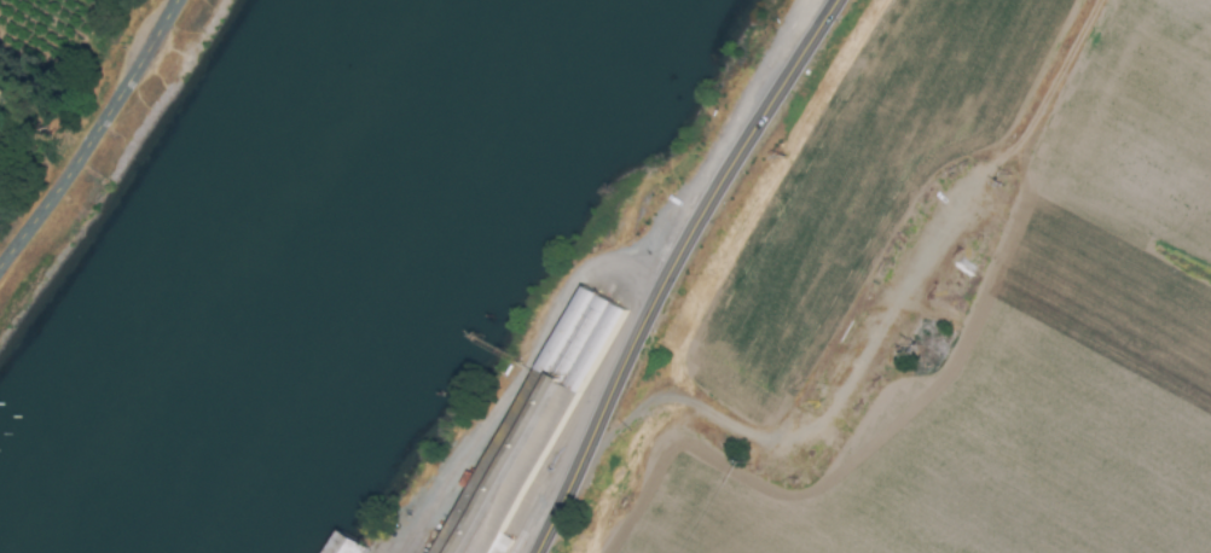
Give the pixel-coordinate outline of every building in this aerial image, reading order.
[(365,548),(333,532),(322,552),(362,552),(365,548)]
